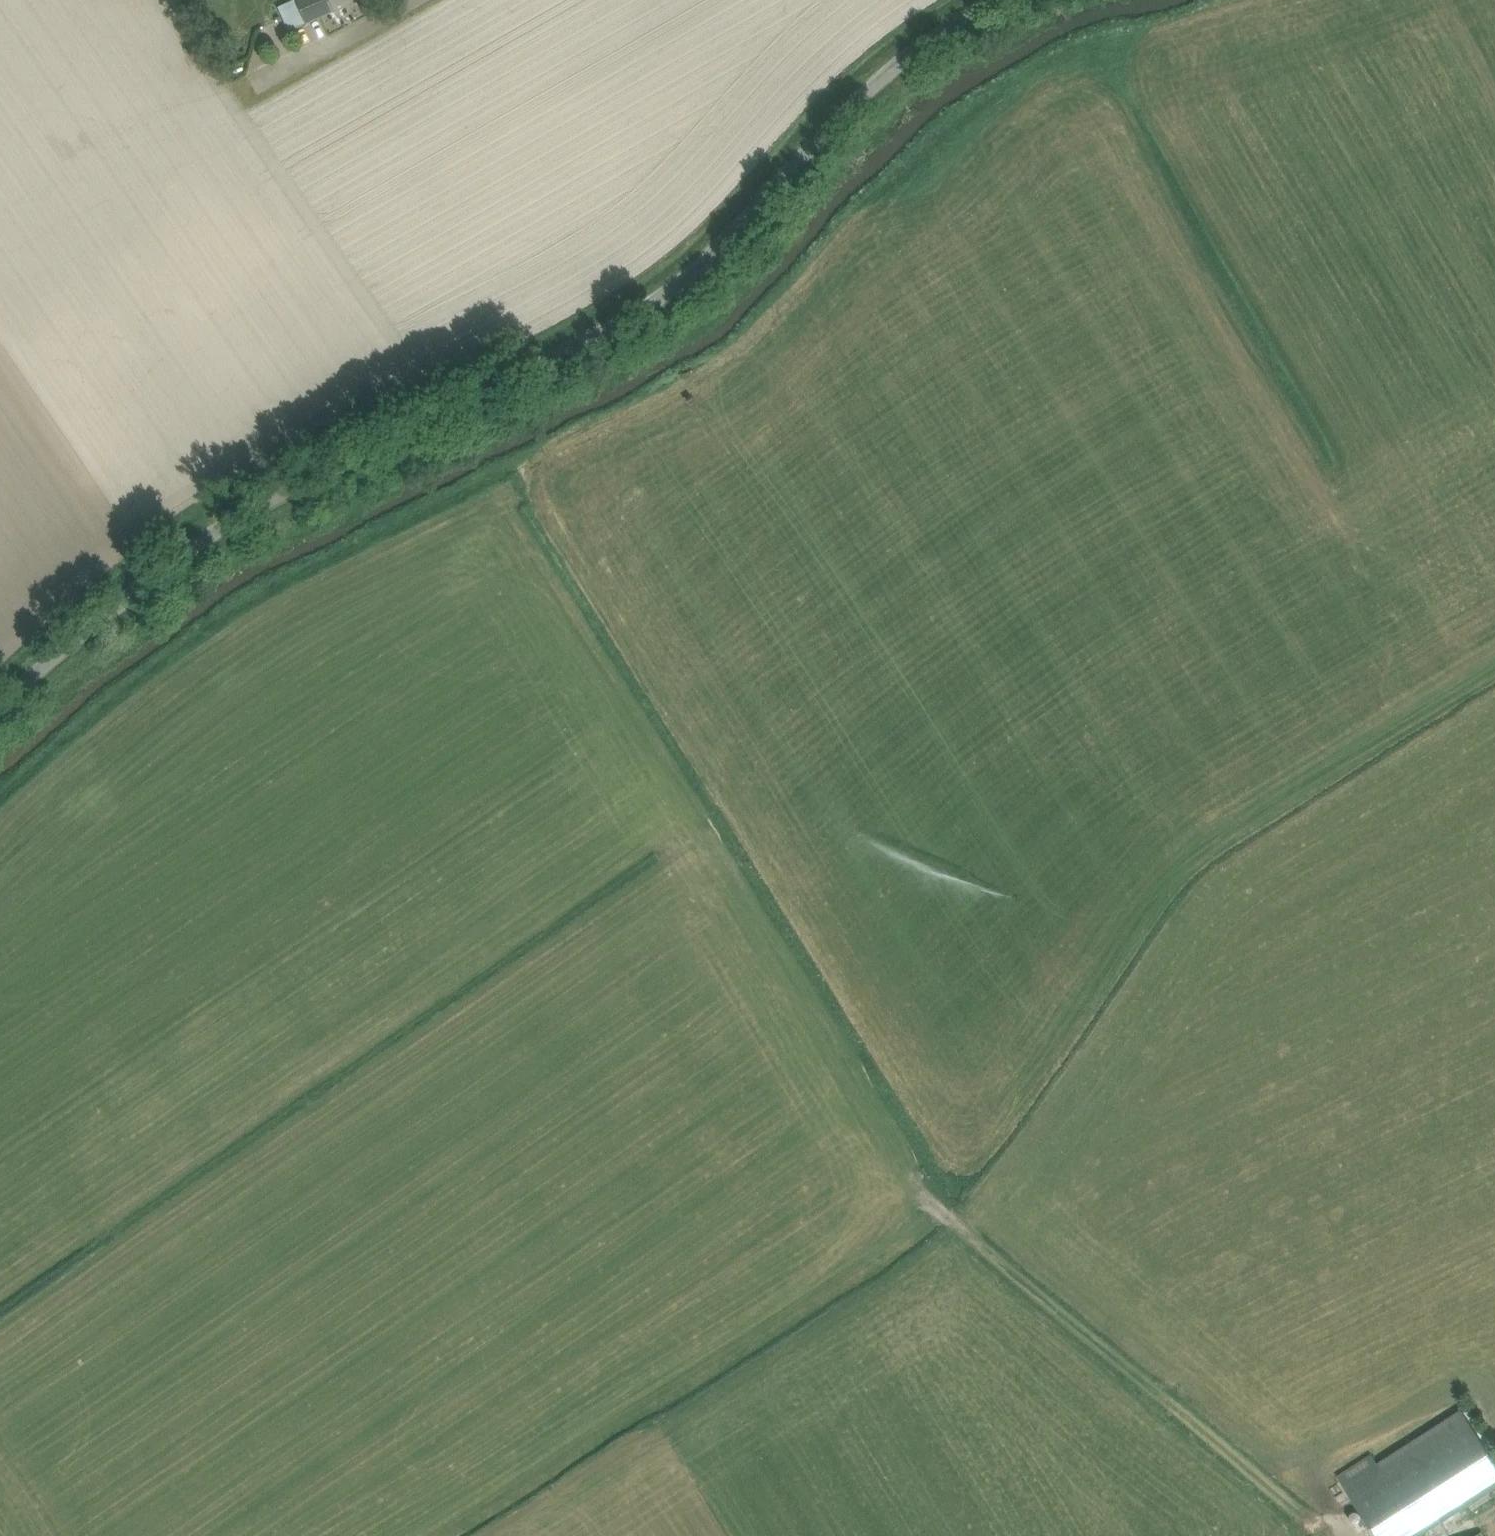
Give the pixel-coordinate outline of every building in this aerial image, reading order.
[(277,8),(283,19),(288,31),(305,23),(305,24),(319,18),(333,12),(346,5),(359,0),(295,0),(277,8)] [(1344,1485),(1376,1535),(1421,1535),(1494,1489),(1494,1462),(1462,1410),(1378,1464),(1371,1454),(1338,1475),(1344,1485)]
